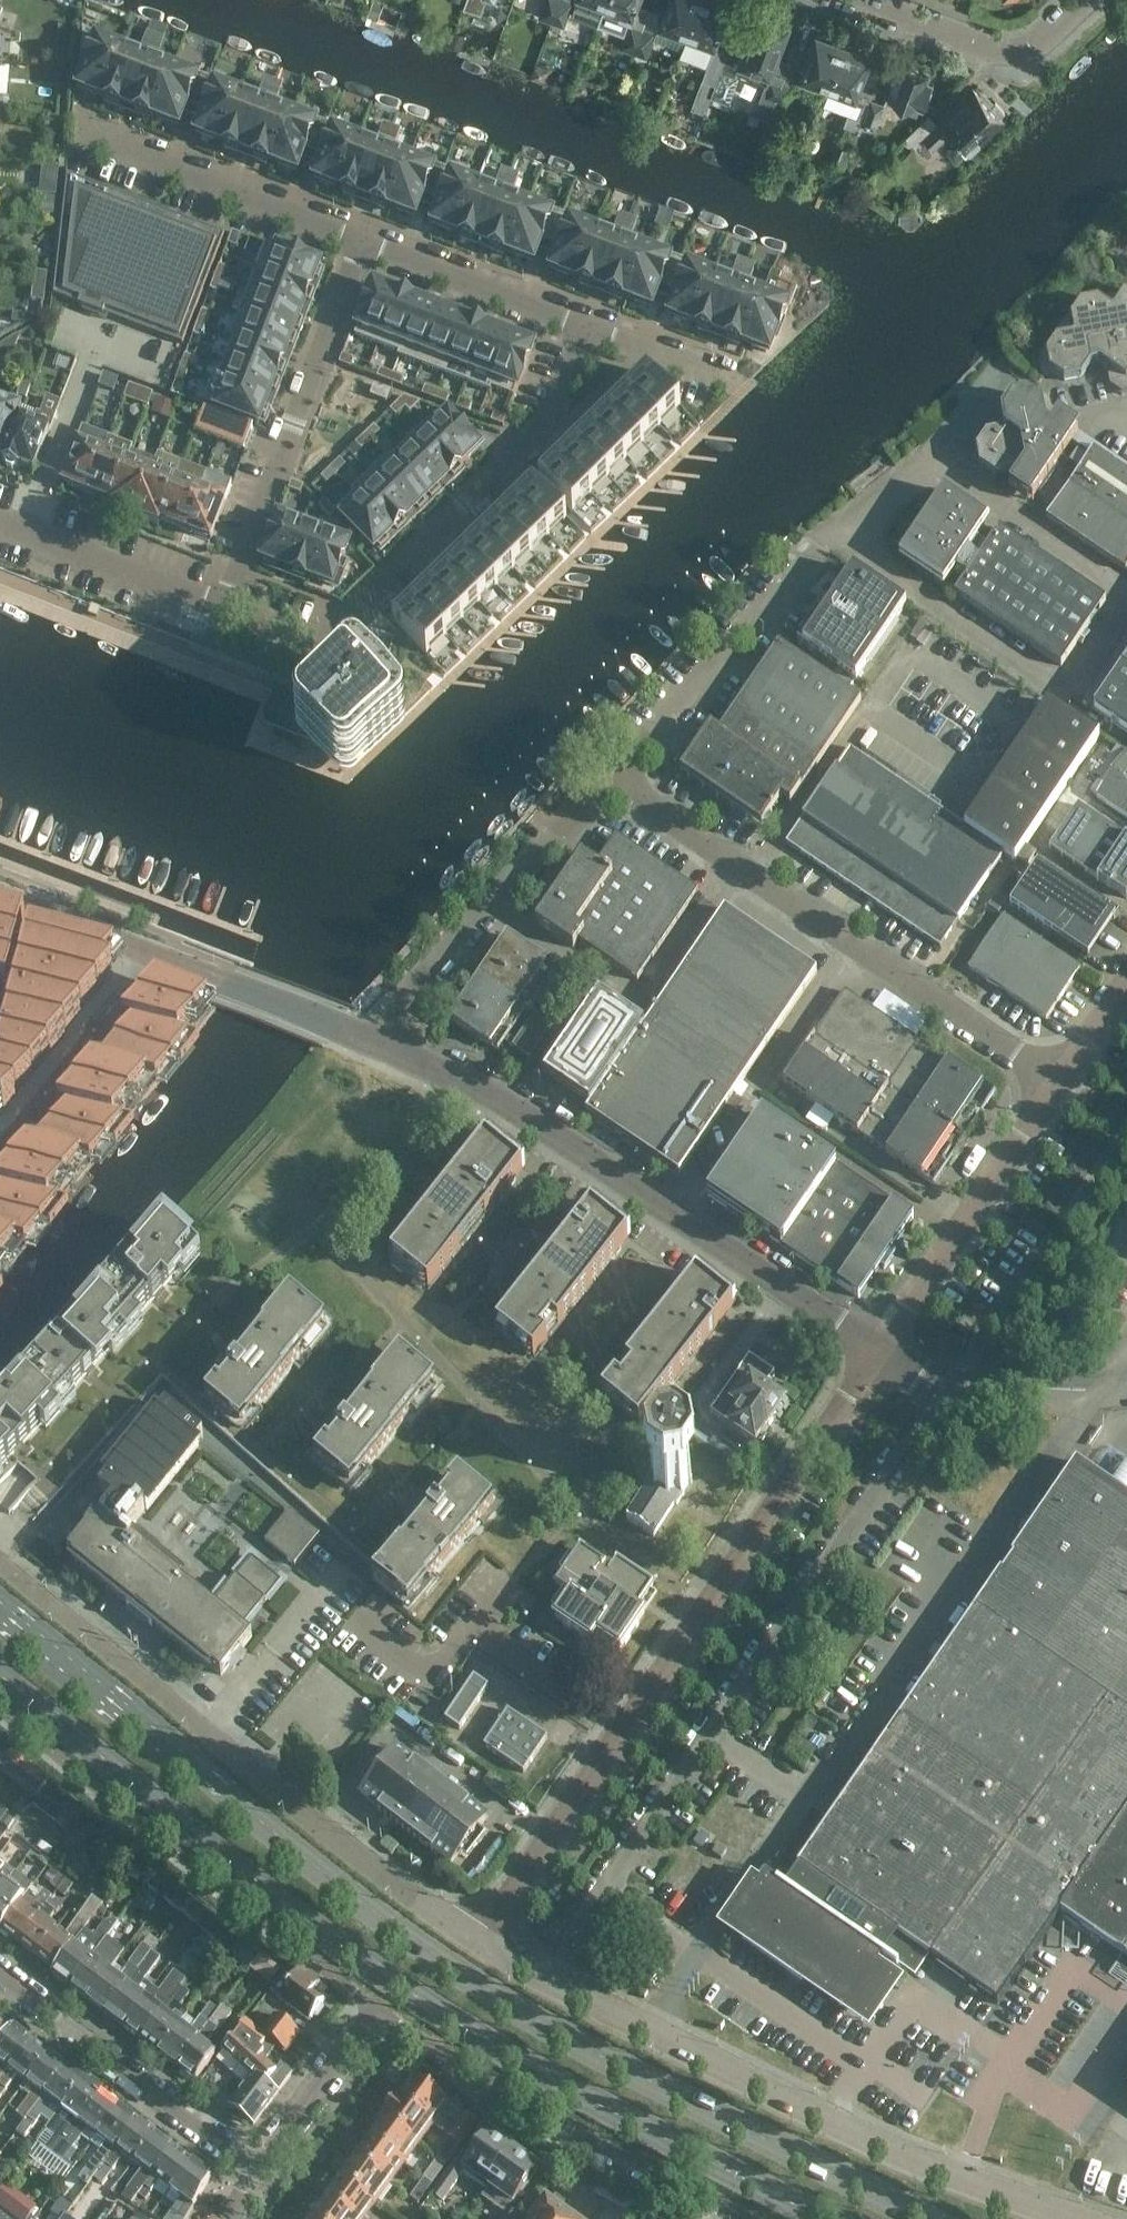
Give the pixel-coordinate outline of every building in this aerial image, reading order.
[(465,2),(464,6),(481,12),(486,0),(465,0),(465,2)] [(550,21),(558,0),(544,0),(538,17),(550,21)] [(550,21),(565,26),(574,0),(558,0),(550,21)] [(570,13),(597,23),(603,8),(603,7),(605,0),(575,0),(570,13)] [(597,23),(624,33),(628,22),(629,22),(621,47),(634,51),(643,26),(650,7),(641,4),(642,0),(605,0),(603,7),(603,8),(597,23)] [(686,38),(699,0),(670,0),(660,28),(686,38)] [(686,38),(711,47),(729,1),(727,0),(699,0),(686,38)] [(725,57),(712,95),(729,102),(740,75),(736,74),(738,69),(766,80),(754,111),(769,117),(770,114),(784,75),(771,70),(777,56),(784,37),(781,36),(786,22),(758,12),(741,58),(727,53),(725,57)] [(643,26),(634,51),(647,57),(656,31),(643,26)] [(84,31),(80,65),(88,68),(85,75),(88,76),(82,90),(103,98),(123,46),(84,31)] [(799,80),(826,89),(842,43),(816,33),(799,80)] [(156,37),(147,34),(142,46),(151,50),(156,37)] [(164,40),(156,37),(151,50),(159,53),(164,40)] [(826,89),(821,102),(848,112),(844,124),(858,129),(861,123),(870,97),(875,81),(861,76),(869,53),(842,43),(826,89)] [(123,46),(103,98),(108,100),(107,103),(112,104),(112,105),(119,108),(123,99),(129,102),(144,61),(141,60),(144,54),(123,46)] [(691,106),(705,112),(712,95),(725,57),(712,52),(691,106)] [(777,56),(771,70),(784,75),(790,60),(777,56)] [(148,63),(133,103),(139,105),(135,114),(143,117),(143,116),(148,118),(149,116),(154,118),(174,66),(153,58),(151,64),(148,63)] [(916,113),(919,106),(932,110),(937,105),(925,100),(931,82),(926,80),(928,73),(899,62),(887,96),(901,101),(899,107),(916,113)] [(174,66),(154,118),(175,126),(180,111),(183,112),(186,105),(196,109),(208,79),(174,66)] [(797,83),(783,78),(770,114),(784,119),(797,83)] [(208,79),(196,109),(206,113),(203,120),(206,121),(200,135),(221,143),(241,91),(208,79)] [(274,82),(265,79),(261,92),(269,95),(274,82)] [(282,86),(274,82),(269,95),(277,98),(282,86)] [(938,124),(929,114),(927,116),(906,135),(916,145),(925,138),(933,147),(947,135),(953,129),(957,133),(953,136),(967,151),(1003,117),(1000,114),(1004,110),(995,101),(992,104),(977,88),(944,119),(938,124)] [(241,91),(221,143),(226,145),(225,148),(230,150),(238,153),(241,145),(247,147),(262,107),(260,106),(262,99),(241,91)] [(870,97),(861,123),(875,129),(885,103),(870,97)] [(3,113),(10,113),(10,100),(0,99),(0,112),(3,113)] [(266,108),(251,148),(257,151),(253,159),(261,162),(266,163),(267,161),(272,163),(292,111),(271,103),(269,109),(266,108)] [(292,111),(272,163),(293,171),(299,156),(301,157),(304,151),(314,155),(326,124),(292,111)] [(326,124),(314,155),(324,158),(321,165),(324,166),(319,181),(340,189),(359,137),(326,124)] [(392,127),(383,124),(379,137),(387,140),(392,127)] [(400,130),(392,127),(387,140),(396,143),(400,130)] [(359,137),(340,189),(344,190),(344,193),(348,195),(348,196),(356,199),(359,190),(365,192),(380,152),(359,143),(361,137),(359,137)] [(384,153),(369,193),(375,196),(372,205),(379,208),(380,207),(384,209),(385,206),(390,208),(410,156),(389,148),(387,154),(384,153)] [(410,156),(390,208),(411,216),(417,202),(420,203),(422,196),(432,200),(444,169),(410,156)] [(438,202),(429,227),(448,234),(470,179),(444,169),(432,200),(438,202)] [(502,169),(497,183),(506,186),(511,172),(502,169)] [(511,172),(506,186),(515,190),(520,176),(511,172)] [(107,316),(182,344),(224,235),(67,175),(53,295),(79,305),(78,306),(84,308),(83,311),(106,319),(107,316)] [(474,181),(453,236),(482,247),(502,194),(498,192),(499,190),(474,181)] [(502,194),(482,247),(507,257),(529,201),(508,193),(507,196),(502,194)] [(533,203),(511,259),(535,268),(544,243),(550,245),(562,214),(533,203)] [(556,248),(547,272),(574,283),(595,227),(562,214),(550,245),(556,248)] [(620,214),(615,228),(624,231),(629,218),(620,214)] [(629,218),(624,231),(633,235),(638,221),(629,218)] [(595,227),(574,283),(600,292),(620,239),(616,238),(617,235),(595,227)] [(232,232),(227,245),(236,248),(241,235),(232,232)] [(622,240),(602,293),(626,302),(647,247),(626,239),(625,241),(622,240)] [(294,256),(265,244),(256,268),(310,289),(313,280),(318,282),(323,270),(318,268),(319,265),(302,258),(295,255),(294,256)] [(647,247),(626,302),(653,313),(663,288),(668,291),(680,259),(647,247)] [(675,293),(665,318),(692,328),(714,272),(680,259),(668,291),(675,293)] [(738,260),(733,273),(742,277),(747,263),(738,260)] [(747,263),(742,277),(751,280),(756,266),(747,263)] [(218,266),(214,278),(223,281),(227,269),(218,266)] [(310,289),(256,268),(247,290),(301,311),(305,303),(310,304),(314,293),(309,291),(310,289)] [(43,301),(47,273),(34,272),(31,299),(43,301)] [(714,272),(692,328),(718,338),(739,284),(734,282),(735,281),(714,272)] [(772,272),(767,286),(776,290),(782,276),(772,272)] [(214,278),(209,291),(218,294),(223,281),(214,278)] [(741,285),(721,339),(744,348),(765,292),(744,284),(743,286),(741,285)] [(397,295),(373,286),(367,301),(361,299),(357,309),(363,312),(354,336),(377,345),(397,295)] [(247,290),(239,313),(293,334),(294,331),(299,333),(303,321),(298,320),(301,311),(247,290)] [(399,296),(397,295),(377,345),(398,353),(397,357),(399,357),(419,303),(411,300),(413,295),(401,291),(399,296)] [(765,292),(744,348),(771,358),(792,305),(766,295),(767,293),(765,292)] [(1049,372),(1064,382),(1081,378),(1091,364),(1099,362),(1109,369),(1107,372),(1110,386),(1121,395),(1126,394),(1126,295),(1123,296),(1113,310),(1112,311),(1098,301),(1080,304),(1071,319),(1074,336),(1073,337),(1056,340),(1046,355),(1049,372)] [(421,304),(419,303),(399,357),(421,366),(442,312),(433,309),(435,304),(423,299),(421,304)] [(450,315),(442,312),(421,366),(444,374),(464,320),(462,320),(464,315),(452,310),(450,315)] [(201,311),(197,322),(205,326),(210,314),(201,311)] [(239,313),(230,335),(284,356),(287,347),(292,349),(297,337),(292,336),(293,334),(239,313)] [(472,324),(464,320),(444,374),(466,383),(486,329),(484,328),(486,323),(474,319),(472,324)] [(197,322),(192,335),(200,339),(205,326),(197,322)] [(489,330),(486,329),(466,383),(489,392),(509,338),(500,334),(502,329),(491,325),(489,330)] [(233,338),(225,359),(276,378),(276,376),(281,378),(286,366),(281,364),(284,356),(230,335),(230,337),(233,338)] [(517,341),(509,338),(489,392),(490,392),(491,389),(513,397),(533,347),(529,345),(531,340),(519,336),(517,341)] [(354,360),(342,355),(339,364),(351,368),(354,360)] [(184,356),(180,367),(188,371),(193,359),(184,356)] [(276,378),(225,359),(217,380),(214,378),(213,380),(267,401),(270,392),(275,394),(280,382),(275,380),(276,378)] [(180,367),(175,380),(183,384),(188,371),(180,367)] [(284,696),(272,728),(308,742),(334,769),(368,755),(400,723),(398,720),(699,426),(642,368),(531,476),(343,660),(357,674),(353,674),(350,672),(317,704),(315,708),(284,696)] [(392,375),(380,370),(376,378),(389,383),(392,375)] [(119,380),(103,374),(99,386),(113,392),(119,380)] [(404,379),(392,375),(389,383),(401,387),(404,379)] [(213,380),(204,404),(258,424),(259,421),(264,423),(269,411),(264,409),(267,401),(213,380)] [(26,400),(31,384),(22,381),(17,396),(26,400)] [(374,385),(370,396),(386,402),(391,391),(374,385)] [(437,391),(425,386),(421,395),(434,400),(437,391)] [(152,395),(134,388),(128,402),(146,409),(152,395)] [(449,396),(437,391),(434,400),(446,405),(449,396)] [(976,451),(979,467),(994,477),(1012,474),(1016,477),(1008,489),(1027,502),(1029,498),(1033,501),(1080,431),(1058,416),(1050,428),(1045,424),(1046,423),(1042,406),(1027,396),(1010,400),(1001,414),(1004,431),(1003,433),(986,436),(976,451)] [(404,397),(399,402),(405,408),(410,413),(421,403),(404,397)] [(5,453),(2,461),(3,462),(6,469),(12,471),(19,468),(33,473),(49,430),(60,403),(48,398),(41,415),(37,413),(36,414),(22,409),(5,453)] [(176,405),(156,398),(150,413),(171,421),(176,405)] [(5,453),(22,409),(0,400),(0,451),(5,453)] [(472,405),(459,400),(456,409),(468,413),(472,405)] [(399,402),(390,410),(396,417),(405,408),(399,402)] [(204,408),(195,431),(219,440),(228,416),(204,408)] [(427,428),(426,429),(461,465),(479,447),(467,436),(472,431),(464,423),(459,428),(444,412),(427,428)] [(494,413),(490,422),(503,427),(506,418),(494,413)] [(228,416),(219,440),(243,449),(252,426),(228,416)] [(424,425),(406,442),(444,481),(450,476),(454,479),(462,471),(459,467),(461,465),(426,429),(427,428),(424,425)] [(374,426),(364,435),(371,442),(380,432),(374,426)] [(77,443),(62,482),(87,492),(108,437),(83,428),(77,443)] [(364,435),(355,444),(361,451),(371,442),(364,435)] [(108,437),(87,492),(111,501),(127,462),(130,452),(132,448),(108,439),(109,438),(108,437)] [(390,459),(389,459),(427,498),(428,497),(432,501),(441,492),(437,488),(444,481),(406,442),(390,459)] [(1046,517),(1126,571),(1126,570),(1126,472),(1093,449),(1046,517)] [(111,501),(110,505),(134,514),(151,471),(155,461),(130,452),(127,462),(111,501)] [(151,471),(134,514),(159,524),(160,520),(182,464),(157,455),(155,461),(151,471)] [(387,456),(369,474),(409,515),(416,509),(419,513),(428,504),(425,500),(427,498),(389,459),(390,459),(387,456)] [(339,459),(330,469),(336,475),(346,466),(339,459)] [(182,464),(160,520),(185,529),(206,473),(182,464)] [(330,469),(321,478),(327,484),(336,475),(330,469)] [(206,473),(185,529),(210,539),(231,483),(206,473)] [(369,474),(350,492),(353,494),(354,494),(392,532),(394,531),(397,534),(406,526),(403,522),(409,515),(369,474)] [(291,481),(288,490),(300,495),(304,486),(291,481)] [(943,491),(914,534),(899,557),(943,587),(956,567),(967,574),(954,594),(1064,668),(1110,600),(1000,526),(988,544),(977,536),(988,520),(943,491)] [(353,494),(336,511),(374,550),(376,547),(380,551),(389,542),(385,538),(392,532),(354,494),(353,494)] [(325,500),(319,506),(331,519),(334,510),(325,500)] [(331,519),(329,524),(337,527),(341,517),(334,510),(331,519)] [(280,513),(262,559),(266,561),(264,566),(276,570),(277,565),(285,568),(303,522),(280,513)] [(303,522),(285,568),(294,572),(292,577),(304,581),(306,576),(309,577),(327,531),(303,522)] [(327,531),(309,577),(332,586),(338,571),(344,573),(348,563),(342,560),(350,540),(327,531)] [(852,568),(827,605),(880,642),(906,604),(852,568)] [(818,609),(797,640),(808,647),(810,645),(841,667),(856,678),(880,642),(827,605),(823,612),(818,609)] [(836,737),(861,700),(778,643),(718,731),(711,726),(680,772),(761,827),(781,798),(790,804),(836,737)] [(1093,709),(1126,732),(1126,674),(1121,670),(1097,706),(1096,705),(1093,709)] [(1016,860),(1099,737),(1048,702),(965,826),(851,748),(786,843),(940,948),(958,922),(957,922),(1004,852),(1016,860)] [(1089,791),(1095,795),(1094,796),(1126,819),(1126,753),(1125,752),(1103,784),(1097,780),(1089,791)] [(1126,899),(1126,840),(1126,839),(1078,806),(1049,849),(1110,889),(1111,888),(1126,899)] [(697,892),(615,837),(595,866),(581,856),(536,924),(573,949),(578,943),(637,982),(697,892)] [(1038,865),(1010,905),(1089,958),(1116,918),(1038,865)] [(544,1076),(562,1088),(590,1107),(585,1114),(678,1177),(816,972),(723,909),(644,1027),(599,996),(544,1076)] [(30,1242),(42,1225),(51,1227),(69,1205),(61,1203),(109,1143),(117,1145),(134,1124),(127,1121),(175,1062),(182,1063),(200,1042),(193,1040),(215,1012),(204,1008),(209,1002),(157,982),(152,988),(147,986),(128,979),(119,976),(112,973),(107,969),(116,957),(31,934),(27,948),(20,946),(26,923),(0,916),(0,1278),(30,1242)] [(1079,969),(1003,918),(968,968),(1045,1020),(1079,969)] [(507,937),(478,980),(519,1007),(528,1014),(557,971),(507,937)] [(519,1007),(478,980),(449,1023),(490,1050),(499,1037),(531,1059),(550,1032),(531,1019),(516,1042),(502,1033),(519,1007)] [(845,991),(814,1037),(965,1140),(996,1093),(845,991)] [(814,1037),(813,1038),(782,1084),(934,1186),(965,1140),(814,1037)] [(708,1196),(859,1299),(914,1218),(763,1116),(708,1196)] [(474,1156),(391,1260),(428,1290),(512,1186),(511,1186),(515,1180),(479,1152),(475,1157),(474,1156)] [(580,1225),(496,1328),(533,1358),(617,1255),(616,1254),(620,1249),(585,1220),(580,1225)] [(0,1403),(0,1508),(27,1532),(164,1379),(379,1571),(372,1579),(408,1609),(494,1507),(458,1478),(426,1516),(405,1498),(370,1465),(435,1387),(399,1357),(335,1434),(279,1383),(326,1328),(290,1298),(250,1345),(181,1285),(202,1261),(161,1224),(0,1403)] [(685,1293),(601,1397),(638,1427),(722,1323),(721,1322),(726,1317),(690,1288),(686,1293),(685,1293)] [(756,1445),(757,1442),(762,1441),(767,1434),(766,1429),(785,1402),(766,1389),(775,1375),(750,1358),(711,1414),(756,1445)] [(167,1408),(115,1473),(101,1489),(103,1491),(115,1501),(103,1516),(100,1513),(99,1515),(97,1514),(87,1527),(86,1528),(87,1529),(83,1535),(69,1552),(74,1556),(72,1558),(129,1604),(136,1609),(131,1615),(142,1624),(147,1618),(211,1670),(213,1668),(221,1674),(252,1636),(243,1629),(257,1611),(281,1582),(252,1558),(214,1605),(183,1580),(184,1578),(127,1532),(204,1437),(167,1408)] [(648,1486),(627,1519),(653,1536),(675,1504),(677,1505),(685,1494),(682,1493),(688,1484),(691,1484),(691,1481),(687,1480),(685,1471),(688,1469),(687,1466),(683,1468),(676,1463),(677,1458),(674,1458),(673,1463),(664,1465),(661,1461),(659,1462),(661,1467),(655,1475),(653,1474),(646,1485),(648,1486)] [(1124,1458),(1115,1483),(1126,1488),(1126,1459),(1124,1458)] [(1012,1554),(1126,1633),(1126,1497),(1076,1462),(1012,1554)] [(290,1511),(264,1542),(294,1566),(319,1535),(290,1511)] [(606,1568),(580,1551),(556,1587),(571,1597),(555,1621),(591,1645),(597,1637),(620,1653),(645,1617),(637,1612),(653,1588),(617,1564),(609,1576),(603,1572),(606,1568)] [(975,1609),(1108,1701),(1126,1673),(1126,1633),(1012,1554),(975,1609)] [(975,1609),(924,1682),(1057,1774),(1108,1701),(975,1609)] [(1057,1774),(1124,1819),(1110,1840),(1126,1852),(1126,1673),(1108,1701),(1057,1774)] [(475,1677),(446,1719),(461,1729),(490,1687),(475,1677)] [(898,1720),(879,1749),(1078,1886),(1110,1840),(1124,1819),(1057,1774),(924,1682),(898,1720)] [(510,1711),(486,1746),(525,1773),(549,1737),(510,1711)] [(487,1817),(396,1748),(361,1794),(452,1863),(487,1817)] [(13,1749),(0,1765),(0,1766),(38,1797),(51,1781),(13,1749)] [(1060,1911),(1078,1886),(879,1749),(798,1865),(810,1874),(794,1896),(764,1876),(728,1929),(847,2010),(883,1958),(898,1934),(997,2003),(1060,1911)] [(34,1805),(69,1833),(85,1812),(51,1784),(34,1805)] [(20,1845),(12,1839),(6,1848),(13,1855),(20,1845)] [(1060,1911),(1125,1956),(1120,1962),(1122,1971),(1126,1975),(1126,1852),(1110,1840),(1078,1886),(1060,1911)] [(719,1843),(712,1852),(722,1858),(728,1849),(719,1843)] [(38,1859),(31,1854),(24,1863),(31,1869),(38,1859)] [(65,1880),(52,1870),(43,1881),(56,1891),(65,1880)] [(10,1879),(1,1872),(0,1874),(0,1893),(10,1879)] [(14,1873),(10,1879),(0,1893),(0,1928),(32,1886),(14,1873)] [(73,1886),(65,1880),(56,1891),(63,1897),(73,1886)] [(32,1886),(0,1928),(0,1930),(17,1943),(51,1898),(43,1891),(37,1898),(29,1892),(33,1887),(32,1886)] [(191,1899),(174,1886),(164,1899),(181,1912),(191,1899)] [(51,1898),(17,1943),(35,1956),(54,1930),(46,1923),(54,1912),(56,1914),(60,1909),(50,1901),(52,1898),(51,1898)] [(64,1937),(54,1930),(35,1956),(54,1971),(73,1945),(102,1905),(93,1898),(64,1937)] [(191,1899),(181,1912),(199,1926),(208,1913),(209,1913),(191,1899)] [(208,1913),(199,1926),(216,1940),(226,1927),(208,1913)] [(119,1922),(114,1930),(70,1987),(87,2000),(108,1972),(99,1965),(127,1928),(119,1922)] [(82,1952),(73,1945),(54,1971),(52,1974),(70,1987),(113,1929),(104,1923),(93,1938),(92,1938),(82,1952)] [(226,1927),(216,1940),(233,1954),(243,1940),(226,1927)] [(243,1940),(233,1954),(250,1967),(261,1954),(243,1940)] [(108,1972),(87,2000),(104,2014),(150,1953),(151,1951),(143,1945),(128,1965),(128,1964),(117,1978),(108,1972)] [(160,1959),(150,1953),(104,2014),(123,2027),(152,1988),(144,1981),(160,1959)] [(281,1969),(264,1955),(257,1964),(274,1978),(281,1969)] [(301,1970),(278,2000),(308,2022),(324,2000),(314,1992),(320,1984),(301,1970)] [(159,1993),(152,1988),(123,2027),(140,2040),(180,1987),(185,1981),(174,1972),(159,1993)] [(190,1995),(180,1987),(140,2040),(158,2054),(187,2016),(189,2013),(181,2007),(190,1995)] [(196,2022),(187,2016),(158,2054),(175,2067),(218,2010),(210,2004),(196,2022)] [(219,2010),(218,2010),(175,2067),(194,2081),(216,2052),(206,2045),(217,2030),(219,2032),(232,2015),(222,2007),(219,2010)] [(277,2017),(262,2036),(277,2047),(285,2053),(299,2035),(277,2017)] [(264,2086),(276,2071),(265,2062),(277,2047),(262,2036),(244,2022),(221,2052),(254,2078),(264,2086)] [(0,2024),(0,2042),(9,2030),(0,2024)] [(0,2042),(0,2080),(30,2040),(11,2026),(9,2030),(0,2042)] [(16,2075),(26,2082),(48,2053),(30,2040),(0,2080),(0,2096),(16,2075)] [(16,2115),(24,2121),(65,2066),(48,2053),(26,2082),(20,2090),(29,2097),(16,2115)] [(253,2125),(286,2082),(293,2073),(281,2064),(276,2071),(264,2086),(254,2078),(231,2108),(253,2125)] [(65,2066),(24,2121),(15,2133),(24,2140),(52,2102),(61,2108),(83,2080),(65,2066)] [(432,2123),(450,2135),(461,2144),(476,2123),(465,2115),(454,2129),(437,2115),(446,2103),(442,2100),(446,2096),(445,2091),(439,2087),(434,2087),(431,2092),(414,2079),(413,2081),(410,2079),(403,2089),(406,2090),(400,2099),(432,2123)] [(101,2093),(83,2080),(61,2108),(70,2116),(45,2149),(54,2156),(101,2093)] [(119,2107),(101,2093),(54,2156),(63,2162),(77,2143),(82,2136),(91,2143),(119,2107)] [(396,2096),(381,2116),(384,2119),(417,2143),(432,2123),(400,2099),(396,2096)] [(87,2186),(93,2178),(136,2120),(119,2107),(91,2143),(100,2150),(78,2179),(87,2186)] [(376,2126),(368,2137),(403,2163),(417,2143),(384,2119),(378,2128),(376,2126)] [(154,2134),(136,2120),(93,2178),(102,2184),(123,2157),(132,2162),(154,2134)] [(132,2202),(137,2195),(173,2148),(154,2134),(132,2162),(143,2171),(123,2197),(132,2202)] [(446,2164),(461,2144),(450,2135),(448,2137),(449,2138),(436,2156),(446,2164)] [(475,2178),(488,2187),(516,2148),(501,2138),(499,2141),(490,2135),(463,2173),(473,2181),(475,2178)] [(362,2149),(355,2158),(388,2182),(403,2163),(368,2137),(360,2148),(362,2149)] [(173,2148),(137,2195),(145,2200),(159,2182),(170,2191),(192,2162),(173,2148)] [(516,2148),(488,2187),(502,2197),(499,2200),(510,2208),(537,2169),(528,2162),(530,2159),(516,2148)] [(347,2166),(339,2177),(374,2202),(388,2182),(355,2158),(349,2167),(347,2166)] [(423,2178),(424,2179),(424,2178),(432,2184),(447,2165),(438,2158),(423,2178)] [(192,2162),(170,2191),(181,2199),(166,2218),(186,2218),(211,2176),(192,2162)] [(443,2203),(448,2196),(461,2176),(450,2169),(431,2195),(443,2203)] [(327,2198),(355,2218),(361,2218),(374,2202),(339,2177),(331,2187),(333,2189),(327,2198)] [(424,2178),(424,2179),(410,2198),(418,2204),(432,2184),(424,2178)] [(9,2185),(0,2198),(0,2207),(15,2218),(29,2218),(37,2207),(9,2185)] [(310,2216),(314,2218),(355,2218),(327,2198),(320,2207),(318,2205),(310,2216)] [(546,2199),(532,2218),(574,2218),(546,2199)] [(501,2218),(517,2218),(518,2217),(507,2210),(501,2218)]
